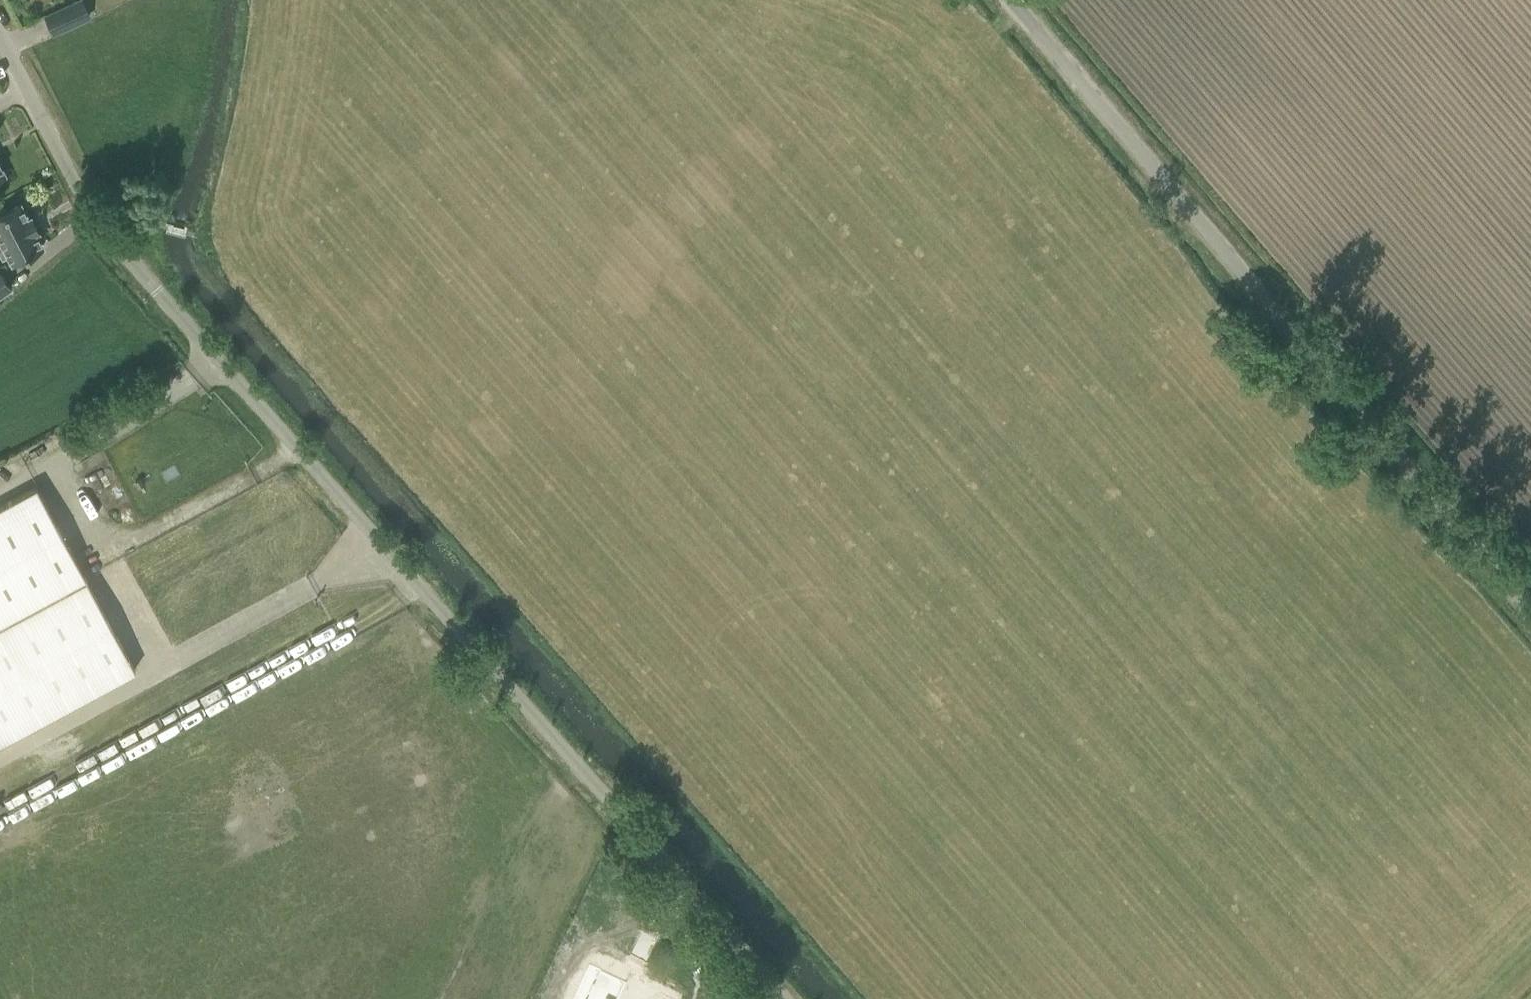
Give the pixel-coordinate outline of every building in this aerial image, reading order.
[(45,16),(53,32),(89,15),(82,0),(79,0),(45,16)] [(27,218),(20,204),(0,214),(0,252),(2,257),(7,254),(12,262),(42,246),(35,232),(38,231),(30,217),(27,218)] [(0,271),(0,295),(12,287),(0,271)] [(85,578),(36,486),(0,506),(0,624),(85,578)] [(135,669),(85,578),(0,624),(0,743),(135,669)] [(586,998),(659,998),(600,970),(586,998)]
